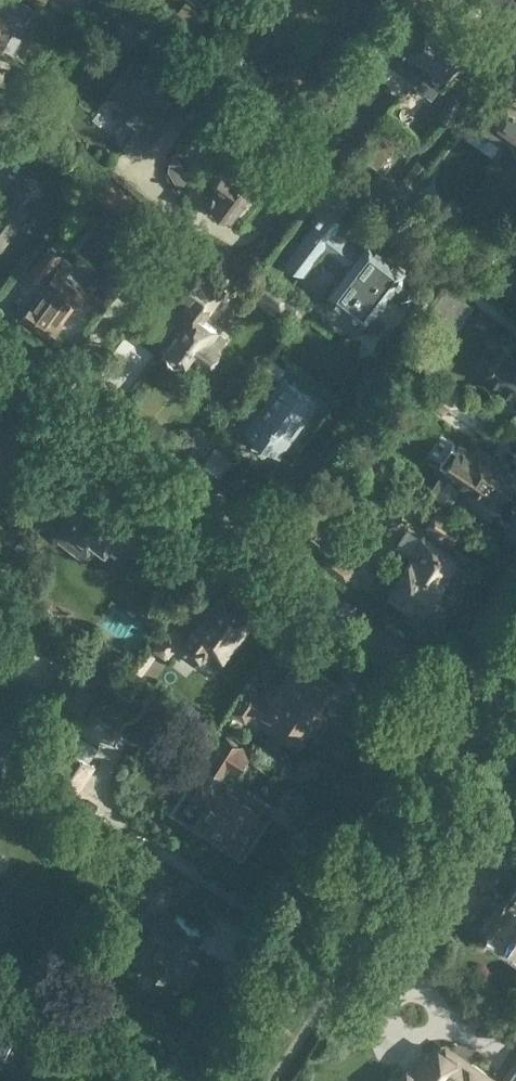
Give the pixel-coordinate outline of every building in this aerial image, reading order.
[(21,10),(27,0),(5,0),(21,10)] [(9,14),(0,10),(3,4),(0,2),(0,30),(9,14)] [(398,50),(420,67),(447,31),(424,13),(402,41),(404,42),(398,50)] [(470,48),(447,31),(420,67),(441,83),(447,75),(449,77),(470,48)] [(123,146),(140,158),(185,96),(186,95),(135,57),(108,95),(126,108),(120,116),(136,128),(123,146)] [(515,69),(505,85),(511,88),(492,116),(515,132),(515,69)] [(452,92),(437,113),(448,122),(464,101),(452,92)] [(13,109),(0,101),(0,131),(13,109)] [(316,140),(325,127),(313,119),(304,132),(316,140)] [(377,167),(399,138),(378,122),(357,151),(377,167)] [(168,169),(181,192),(194,185),(175,150),(170,157),(168,169)] [(233,164),(228,161),(210,186),(213,189),(206,199),(214,205),(214,212),(220,216),(227,215),(232,219),(244,202),(250,201),(254,196),(253,189),(258,183),(255,180),(264,168),(241,152),(233,164)] [(23,177),(0,207),(0,244),(40,190),(37,188),(38,182),(32,178),(27,180),(23,177)] [(94,196),(121,216),(134,198),(108,178),(94,196)] [(444,235),(463,210),(451,201),(431,225),(444,235)] [(330,290),(367,318),(406,265),(370,238),(367,242),(361,237),(341,222),(345,218),(326,203),(286,258),(304,271),(325,244),(350,264),(330,290)] [(27,270),(46,284),(22,317),(50,338),(86,288),(63,271),(69,262),(46,245),(27,270)] [(483,268),(471,260),(463,271),(476,280),(483,268)] [(171,287),(194,303),(177,329),(180,331),(168,347),(166,353),(169,360),(174,364),(181,364),(187,360),(193,352),(209,363),(226,337),(203,319),(225,289),(188,263),(171,287)] [(454,332),(474,305),(449,286),(429,312),(454,332)] [(421,294),(410,309),(420,316),(431,302),(421,294)] [(504,350),(484,374),(515,399),(515,359),(504,350)] [(266,368),(279,377),(286,367),(273,358),(266,368)] [(430,372),(415,361),(407,372),(422,383),(430,372)] [(457,391),(437,374),(421,395),(441,411),(457,391)] [(315,400),(282,376),(244,430),(278,453),(315,400)] [(442,472),(426,496),(453,514),(469,490),(481,498),(499,509),(507,498),(505,497),(508,492),(509,493),(515,482),(515,466),(479,441),(474,449),(460,440),(456,447),(452,444),(440,462),(445,465),(441,471),(442,472)] [(90,500),(82,496),(71,510),(69,510),(50,534),(86,562),(98,547),(106,554),(116,542),(122,547),(124,543),(133,550),(149,529),(140,522),(142,520),(124,505),(127,501),(103,482),(90,500)] [(465,523),(439,506),(425,526),(451,543),(465,523)] [(296,538),(304,526),(290,516),(282,527),(296,538)] [(457,561),(420,537),(409,553),(414,555),(393,586),(388,583),(383,591),(400,602),(406,595),(425,608),(436,592),(438,594),(443,593),(450,583),(449,577),(447,576),(457,561)] [(335,551),(333,549),(321,565),(343,581),(354,565),(344,557),(347,553),(338,547),(335,551)] [(173,647),(194,663),(212,639),(227,651),(259,609),(240,595),(237,600),(224,590),(186,639),(170,626),(154,648),(166,657),(173,647)] [(317,710),(336,681),(317,669),(323,659),(304,647),(280,685),(270,678),(260,691),(248,684),(230,711),(246,721),(253,710),(271,721),(275,714),(294,727),(297,722),(315,734),(327,716),(317,710)] [(133,665),(137,658),(126,650),(121,657),(133,665)] [(156,656),(150,651),(136,669),(142,674),(156,656)] [(138,686),(118,673),(111,684),(131,697),(138,686)] [(215,739),(222,730),(210,722),(204,731),(215,739)] [(15,742),(0,732),(0,763),(15,742)] [(237,775),(252,750),(226,734),(206,764),(223,775),(227,768),(237,775)] [(70,800),(78,788),(79,788),(94,765),(69,748),(54,772),(56,773),(48,786),(70,800)] [(324,763),(306,750),(292,770),(311,783),(324,763)] [(226,783),(206,771),(190,798),(204,807),(192,826),(222,845),(225,840),(241,850),(251,832),(255,834),(265,818),(235,800),(236,798),(225,792),(224,794),(221,791),(226,783)] [(164,881),(171,869),(155,858),(140,882),(155,892),(163,880),(164,881)] [(500,917),(493,926),(501,931),(501,938),(507,941),(507,946),(515,952),(515,893),(500,917)] [(167,932),(155,924),(135,955),(165,976),(158,986),(173,996),(185,979),(185,980),(188,976),(192,974),(195,969),(194,965),(198,960),(190,955),(194,949),(190,947),(200,932),(177,917),(167,932)] [(42,1057),(13,1037),(17,1033),(0,1022),(0,1061),(26,1080),(42,1057)] [(446,1044),(444,1049),(439,1046),(432,1057),(424,1051),(411,1070),(406,1067),(397,1080),(501,1080),(446,1044)] [(502,1080),(515,1080),(515,1060),(502,1080)]
